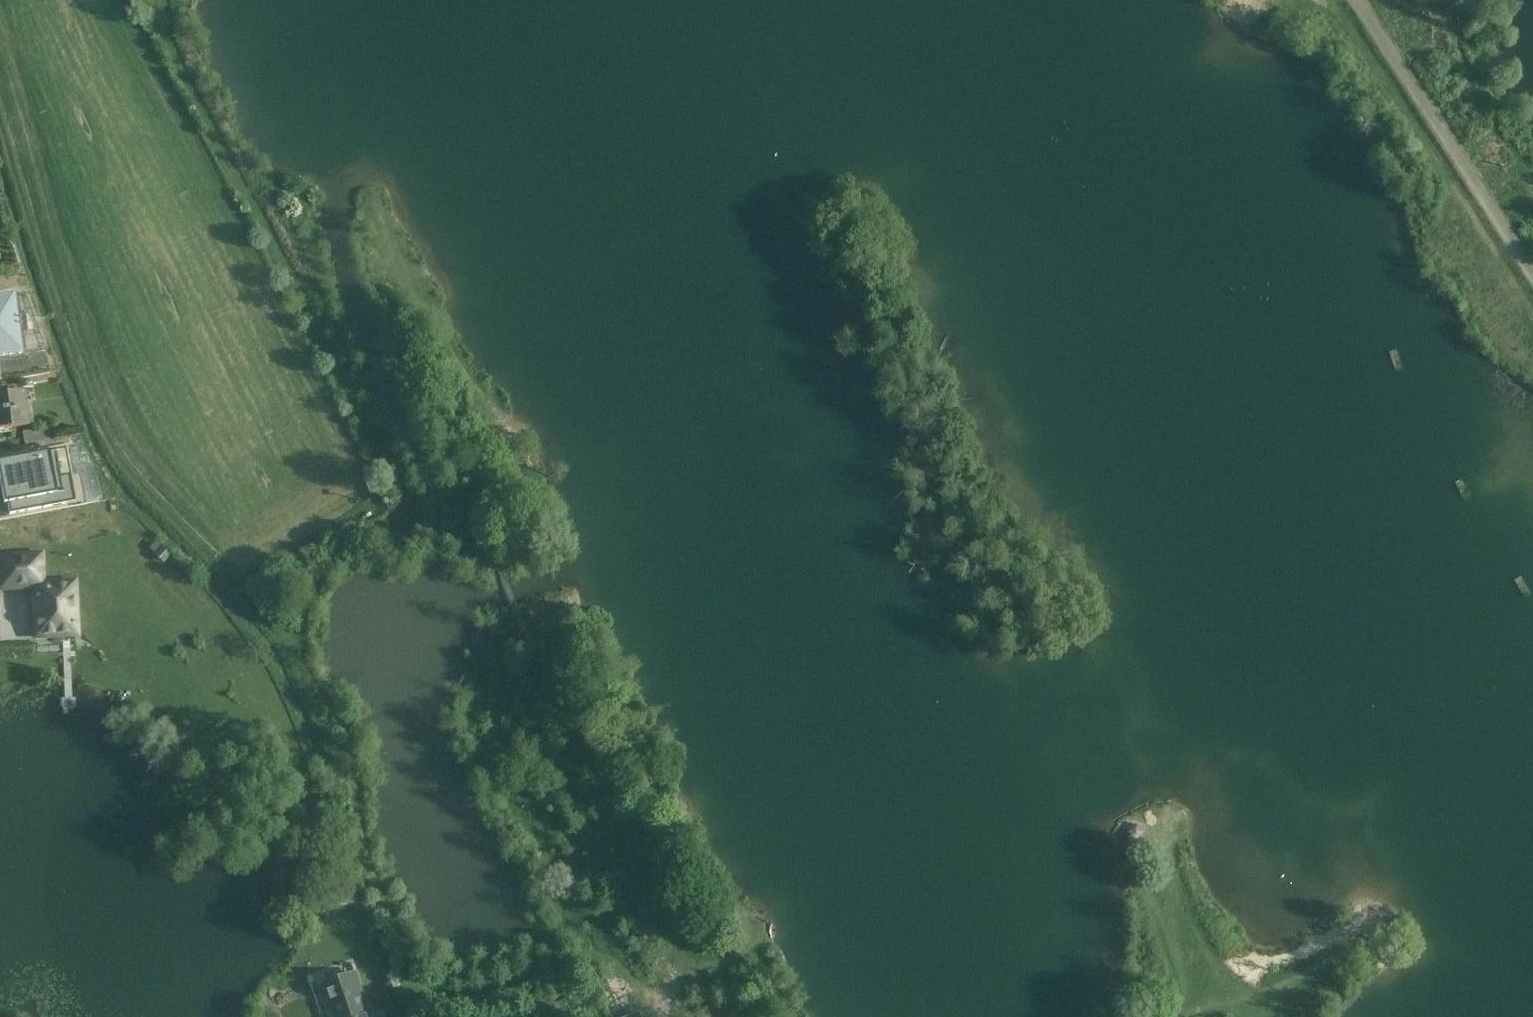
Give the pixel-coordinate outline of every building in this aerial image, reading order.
[(0,297),(0,357),(18,355),(20,355),(20,354),(45,351),(25,295),(12,297),(12,295),(10,296),(0,297)] [(0,396),(0,430),(27,427),(23,393),(0,396)] [(47,428),(22,433),(24,445),(50,440),(47,428)] [(0,462),(0,465),(9,515),(64,506),(55,452),(0,462)] [(77,579),(48,581),(47,550),(0,552),(0,585),(36,583),(38,636),(80,635),(77,579)] [(356,974),(324,985),(335,1016),(371,1016),(356,974)]
